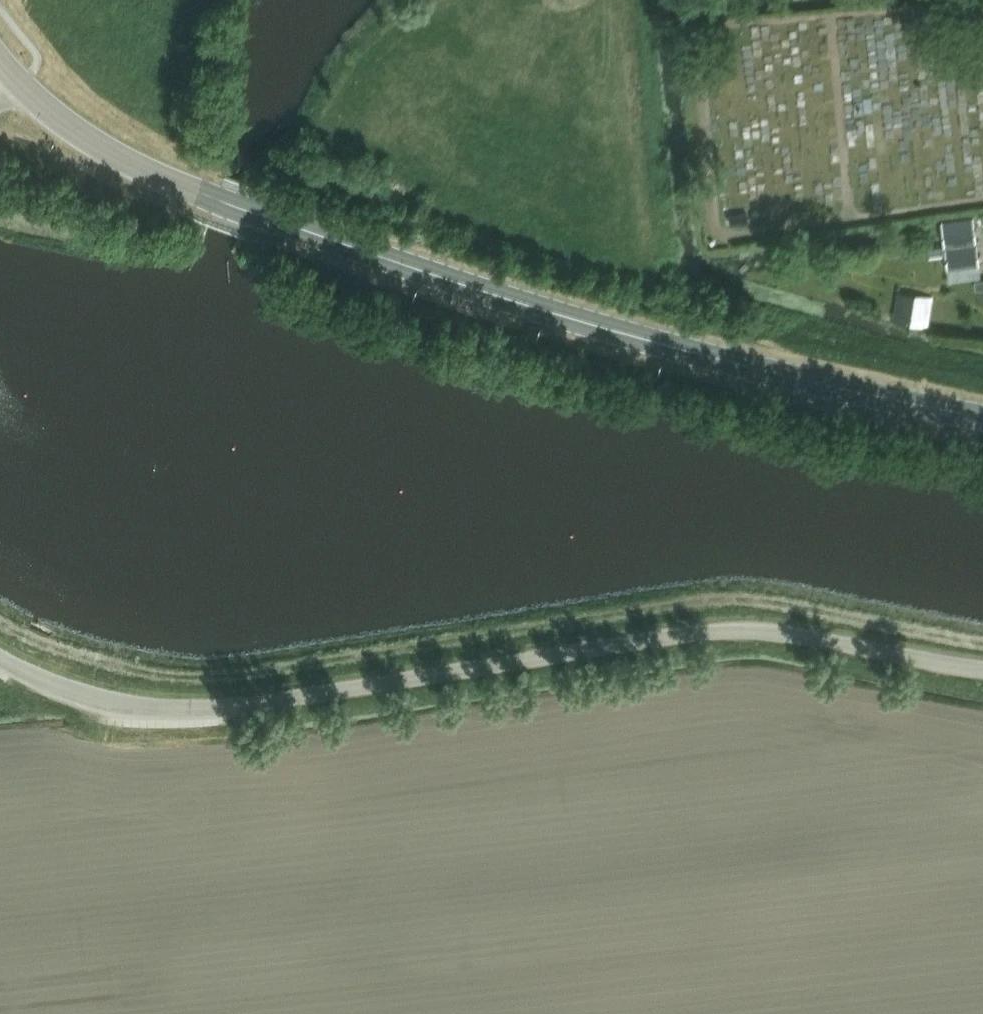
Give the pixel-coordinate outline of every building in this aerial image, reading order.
[(747,223),(746,213),(730,214),(731,224),(747,223)] [(944,243),(976,239),(973,216),(941,220),(944,243)] [(947,268),(979,264),(977,244),(945,248),(947,268)] [(932,296),(898,291),(894,315),(928,320),(932,296)]
